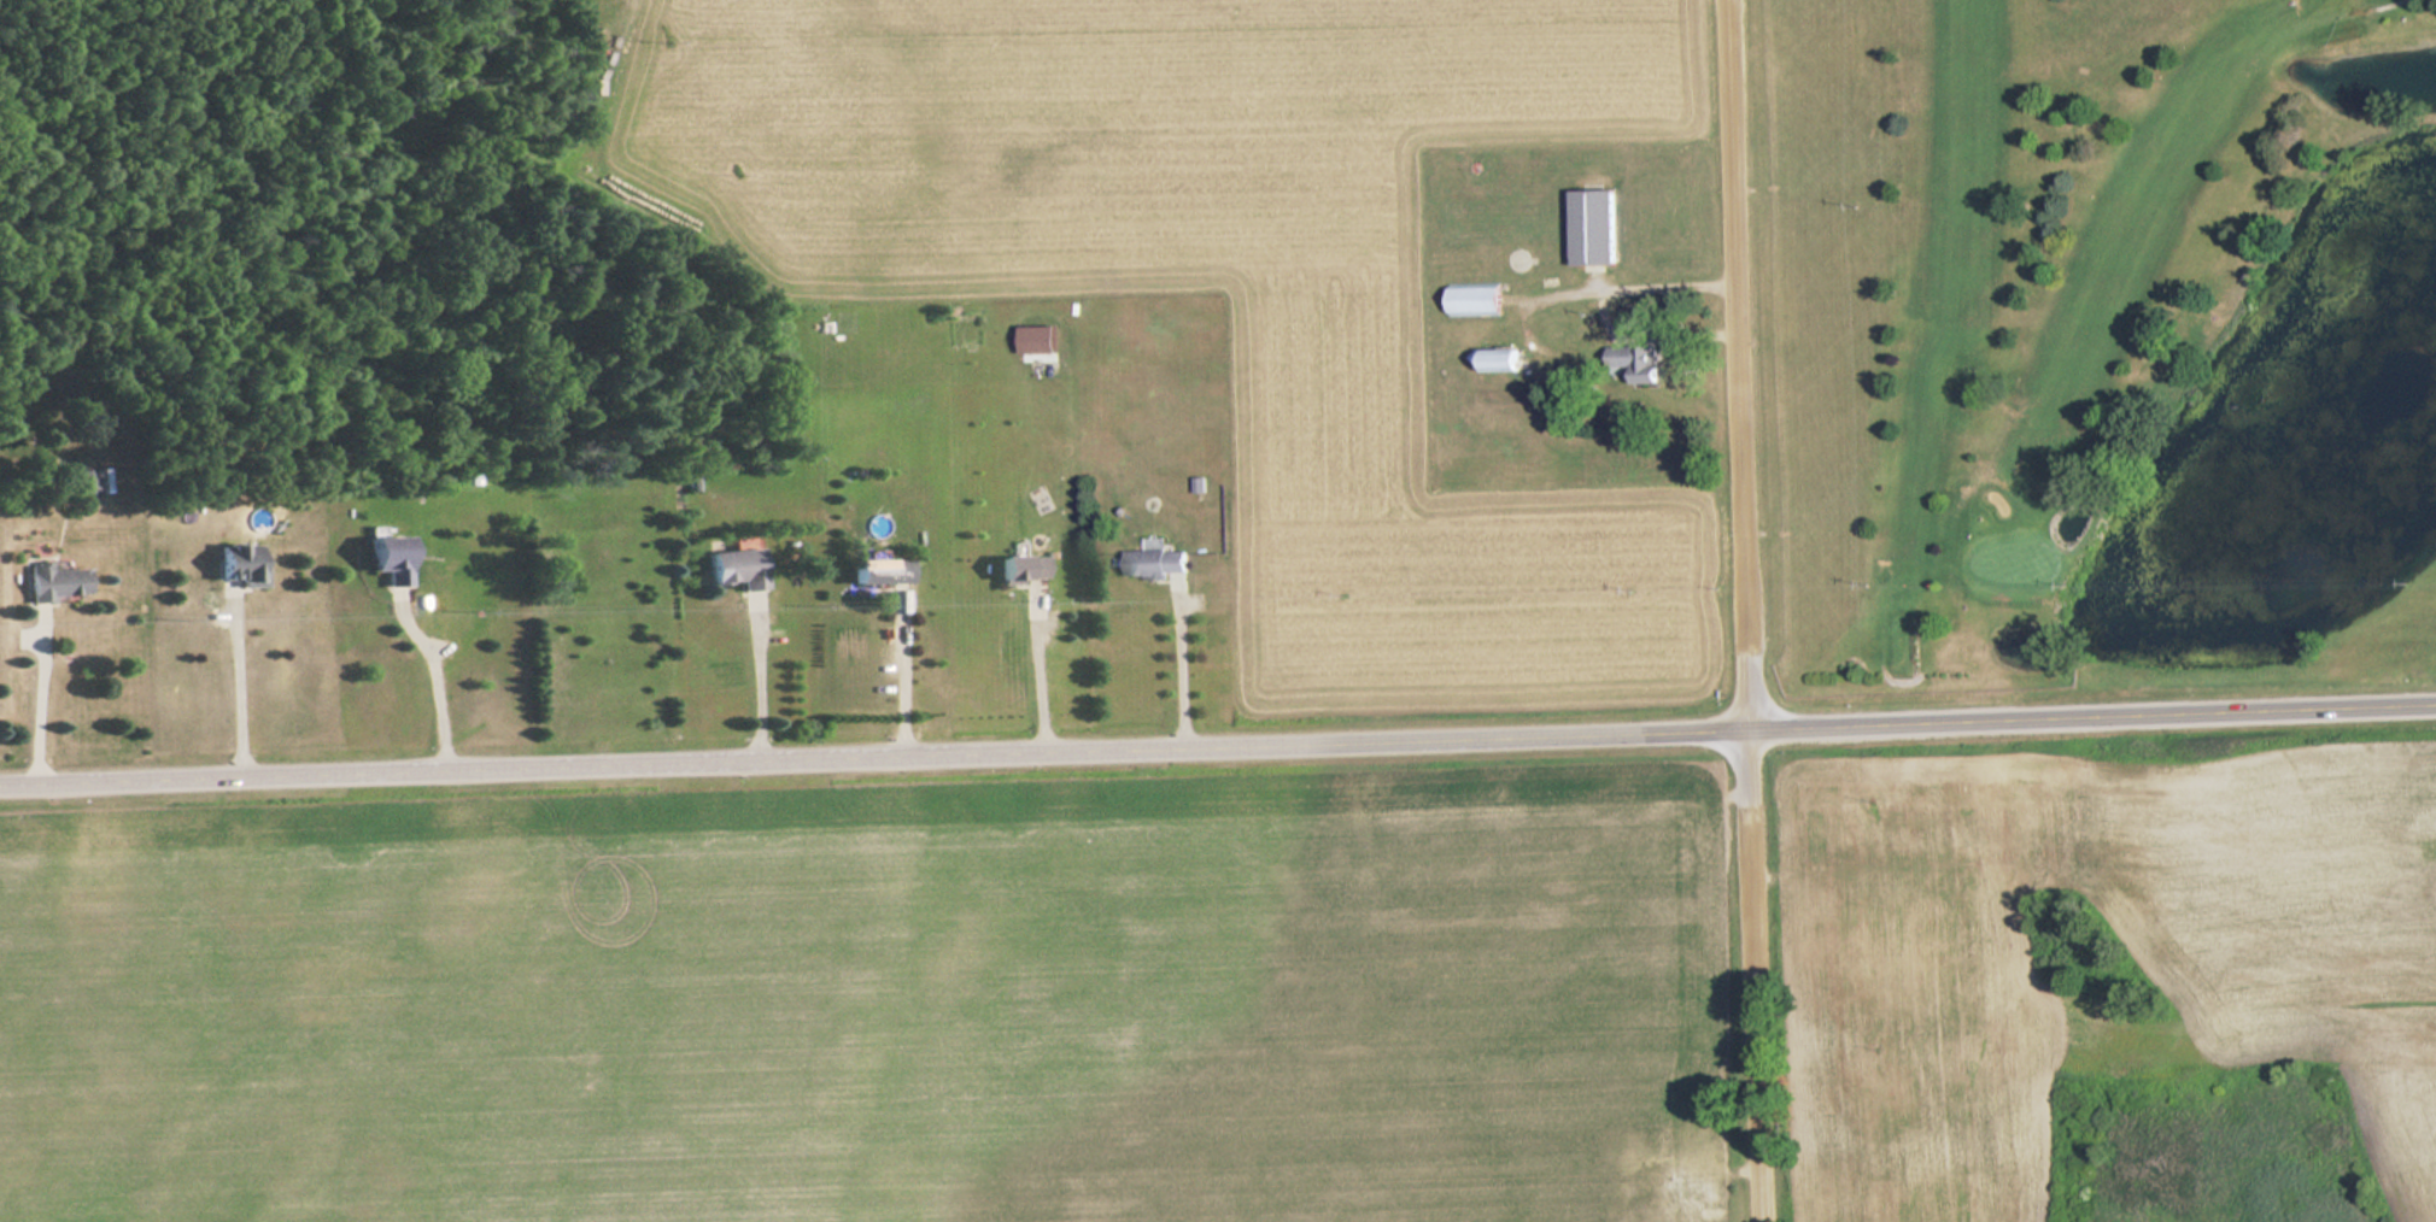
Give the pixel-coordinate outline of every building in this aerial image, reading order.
[(1620,264),(1620,189),(1576,189),(1576,264),(1620,264)] [(1506,316),(1506,285),(1451,285),(1451,316),(1506,316)] [(1634,384),(1664,384),(1663,345),(1616,346),(1616,372),(1634,372),(1634,384)] [(1527,349),(1486,349),(1486,372),(1527,372),(1527,349)] [(69,469),(69,496),(96,496),(96,469),(69,469)] [(413,536),(374,536),(374,569),(387,569),(387,585),(413,585),(413,536)] [(221,544),(221,578),(242,578),(242,586),(264,586),(264,544),(221,544)] [(766,589),(764,546),(711,549),(713,584),(741,582),(742,590),(766,589)] [(1171,579),(1171,572),(1191,571),(1190,549),(1128,551),(1128,575),(1149,575),(1149,579),(1171,579)] [(1049,555),(1005,555),(1005,578),(1049,578),(1049,555)] [(913,582),(913,558),(855,559),(855,583),(913,582)] [(30,598),(90,596),(89,568),(50,569),(50,561),(29,561),(30,598)]
